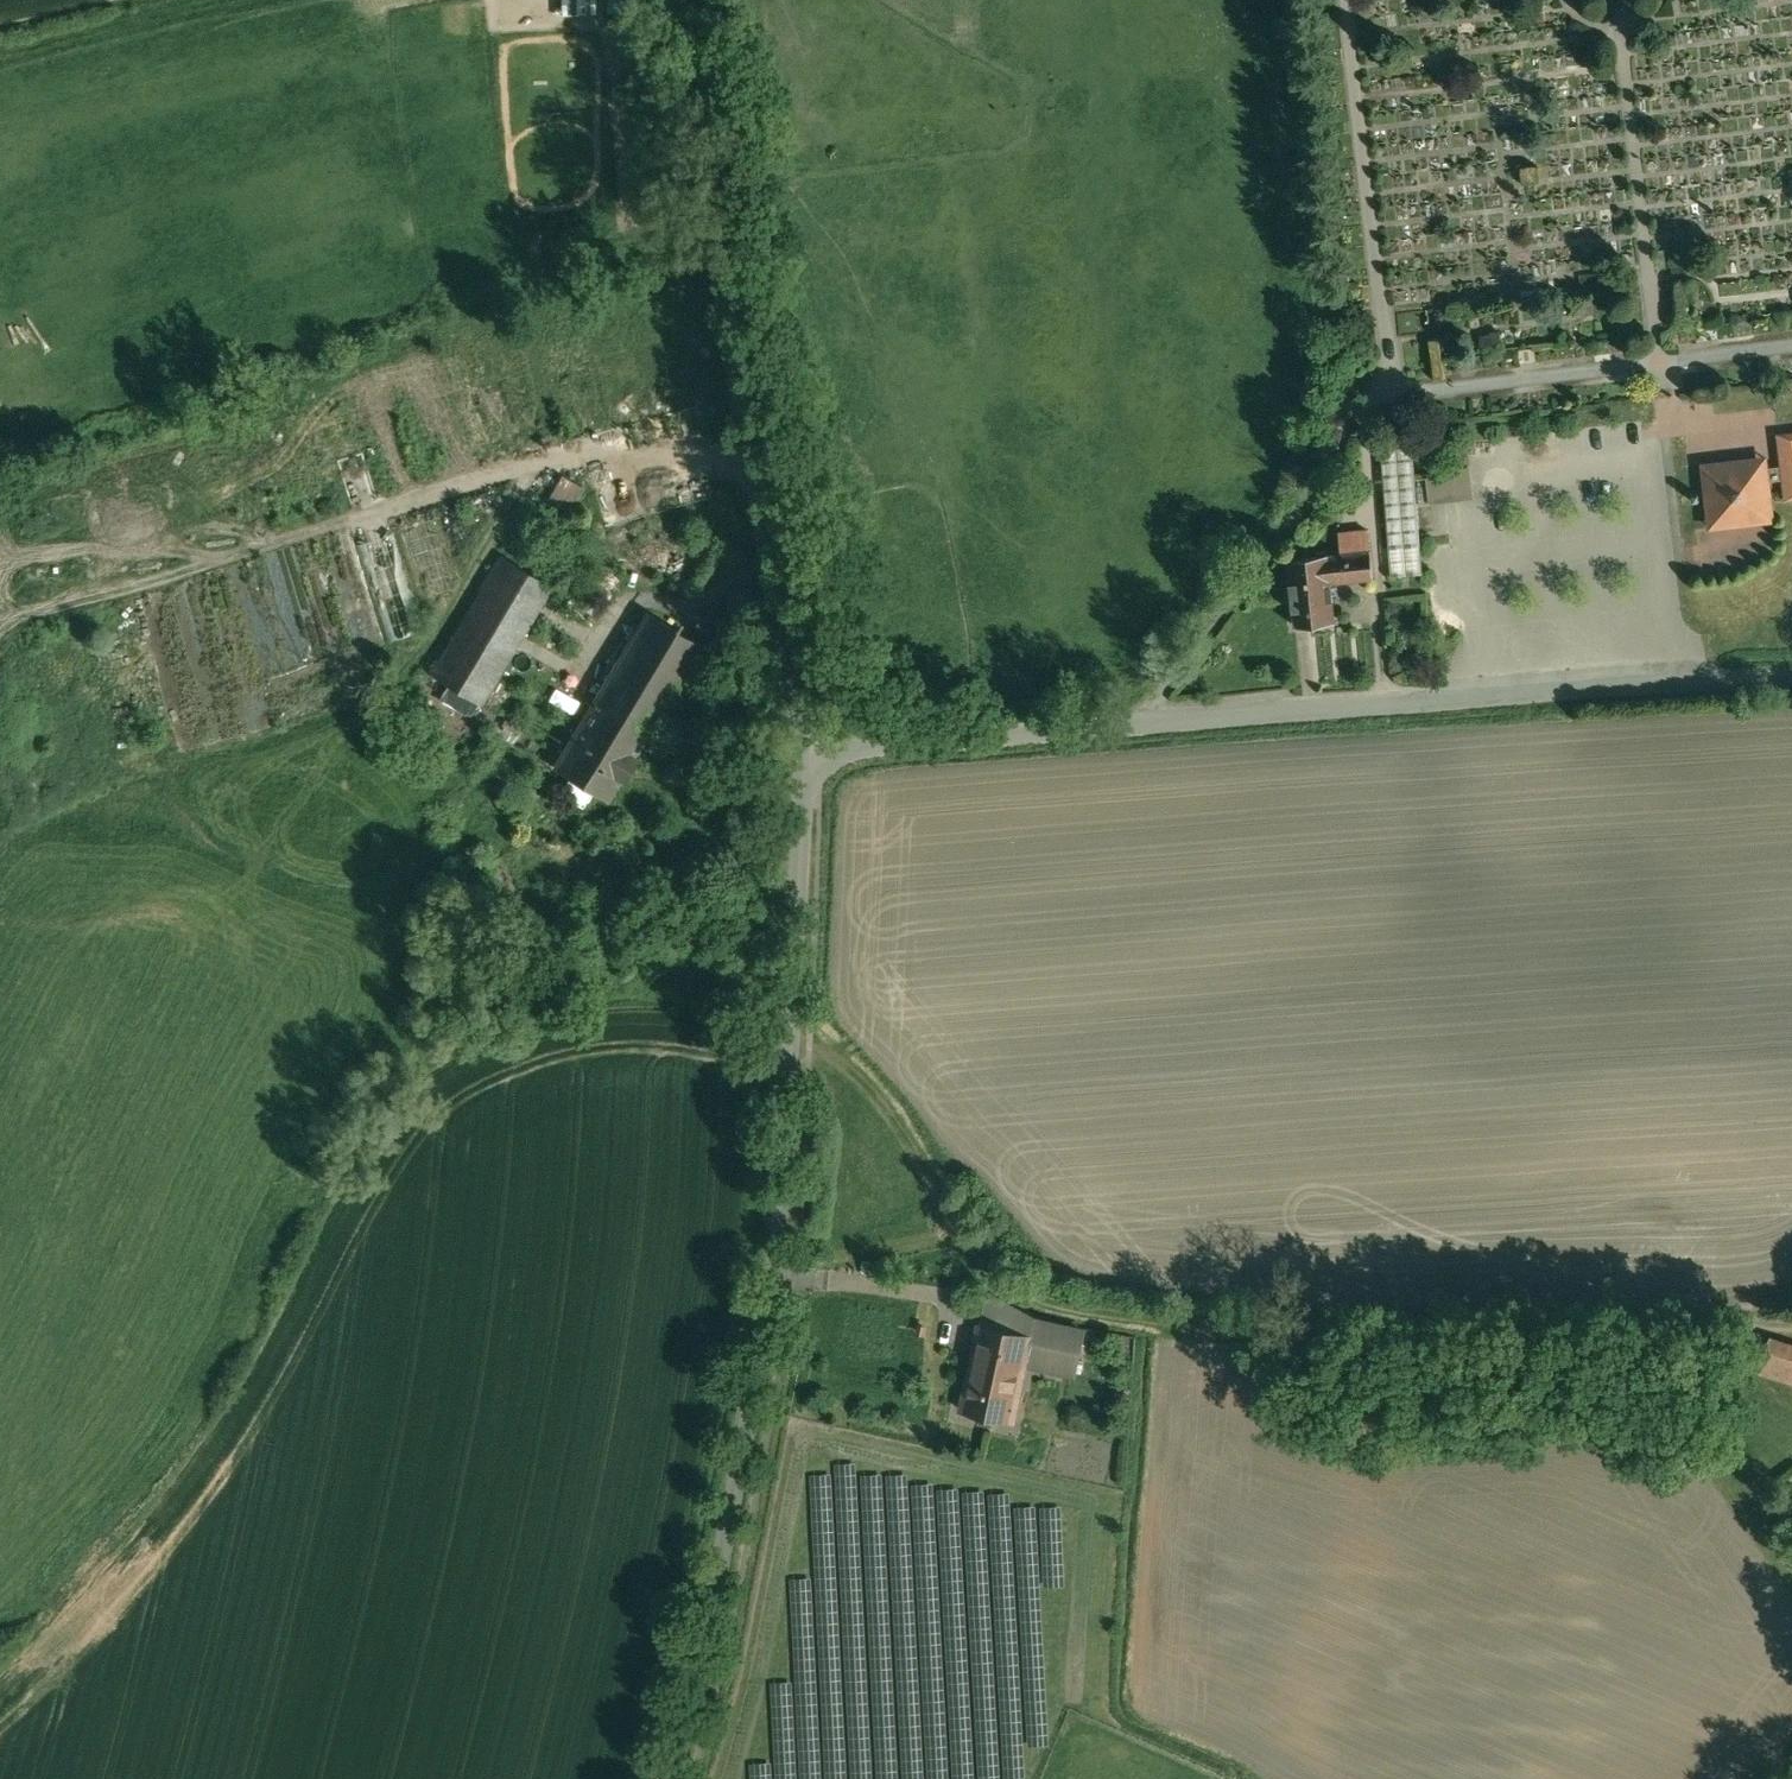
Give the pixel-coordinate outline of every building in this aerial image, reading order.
[(601,11),(601,0),(566,0),(566,13),(601,11)] [(1777,432),(1781,464),(1762,467),(1764,480),(1769,480),(1782,478),(1785,499),(1791,498),(1791,430),(1777,432)] [(1389,460),(1396,574),(1426,572),(1420,459),(1389,460)] [(1761,462),(1710,468),(1716,520),(1767,514),(1764,480),(1762,467),(1761,462)] [(1474,465),(1430,470),(1433,501),(1478,497),(1474,465)] [(572,509),(586,484),(563,472),(550,496),(572,509)] [(1370,550),(1328,555),(1331,581),(1373,576),(1370,550)] [(501,554),(430,672),(481,703),(552,585),(501,554)] [(1328,555),(1290,559),(1297,624),(1335,620),(1331,581),(1328,555)] [(701,644),(646,611),(594,698),(649,731),(701,644)] [(649,731),(594,698),(554,764),(608,797),(620,777),(623,779),(635,758),(633,756),(649,731)] [(1082,1330),(1033,1319),(1030,1335),(1031,1335),(1024,1370),(1034,1372),(1036,1363),(1073,1371),(1082,1330)] [(1030,1335),(981,1324),(963,1409),(981,1413),(980,1421),(993,1424),(995,1416),(1013,1420),(1024,1370),(1031,1335),(1030,1335)] [(1771,1335),(1759,1370),(1791,1380),(1791,1341),(1771,1335)]
